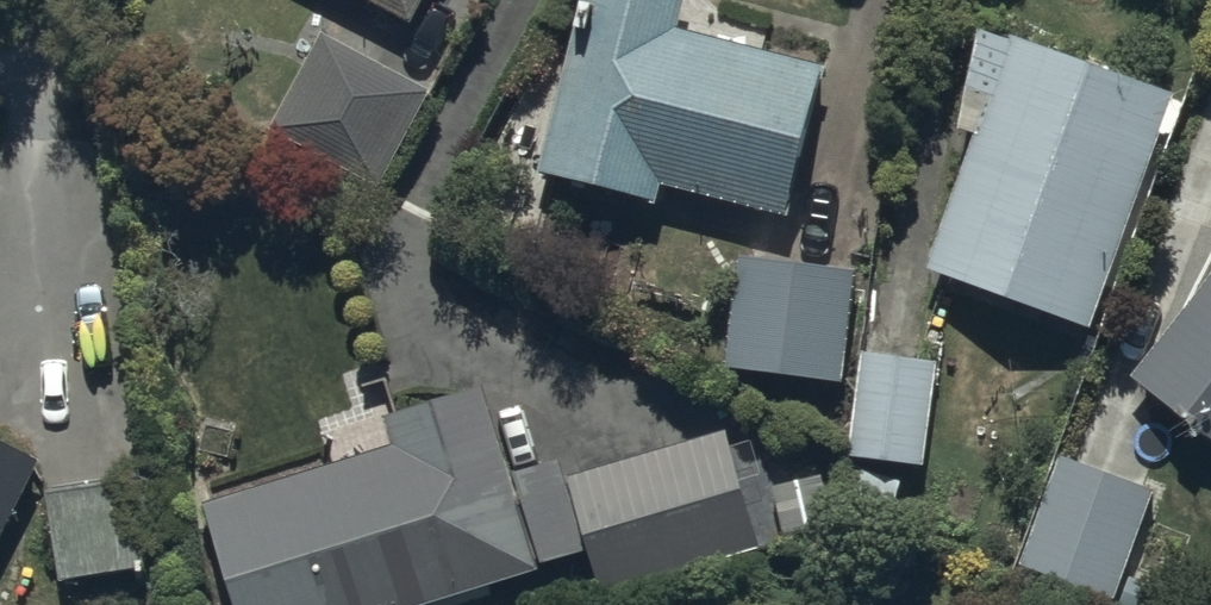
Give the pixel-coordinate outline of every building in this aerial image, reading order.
[(409,21),(420,0),(368,0),(409,21)] [(536,168),(656,199),(661,178),(784,210),(821,65),(677,29),(685,0),(578,0),(536,168)] [(958,126),(975,133),(929,263),(1090,321),(1172,92),(979,23),(958,126)] [(424,86),(323,32),(271,128),(372,182),(424,86)] [(850,267),(739,254),(727,364),(838,376),(850,267)] [(1133,373),(1210,433),(1210,270),(1133,373)] [(933,358),(862,350),(849,456),(920,464),(933,358)] [(589,551),(601,591),(758,542),(722,429),(566,478),(559,454),(510,470),(482,383),(386,413),(396,443),(202,504),(234,604),(416,604),(589,551)] [(0,441),(0,535),(38,459),(0,441)] [(1056,455),(1016,561),(1132,604),(1155,604),(1160,591),(1122,577),(1155,492),(1056,455)] [(141,477),(48,487),(57,576),(151,566),(141,477)]
